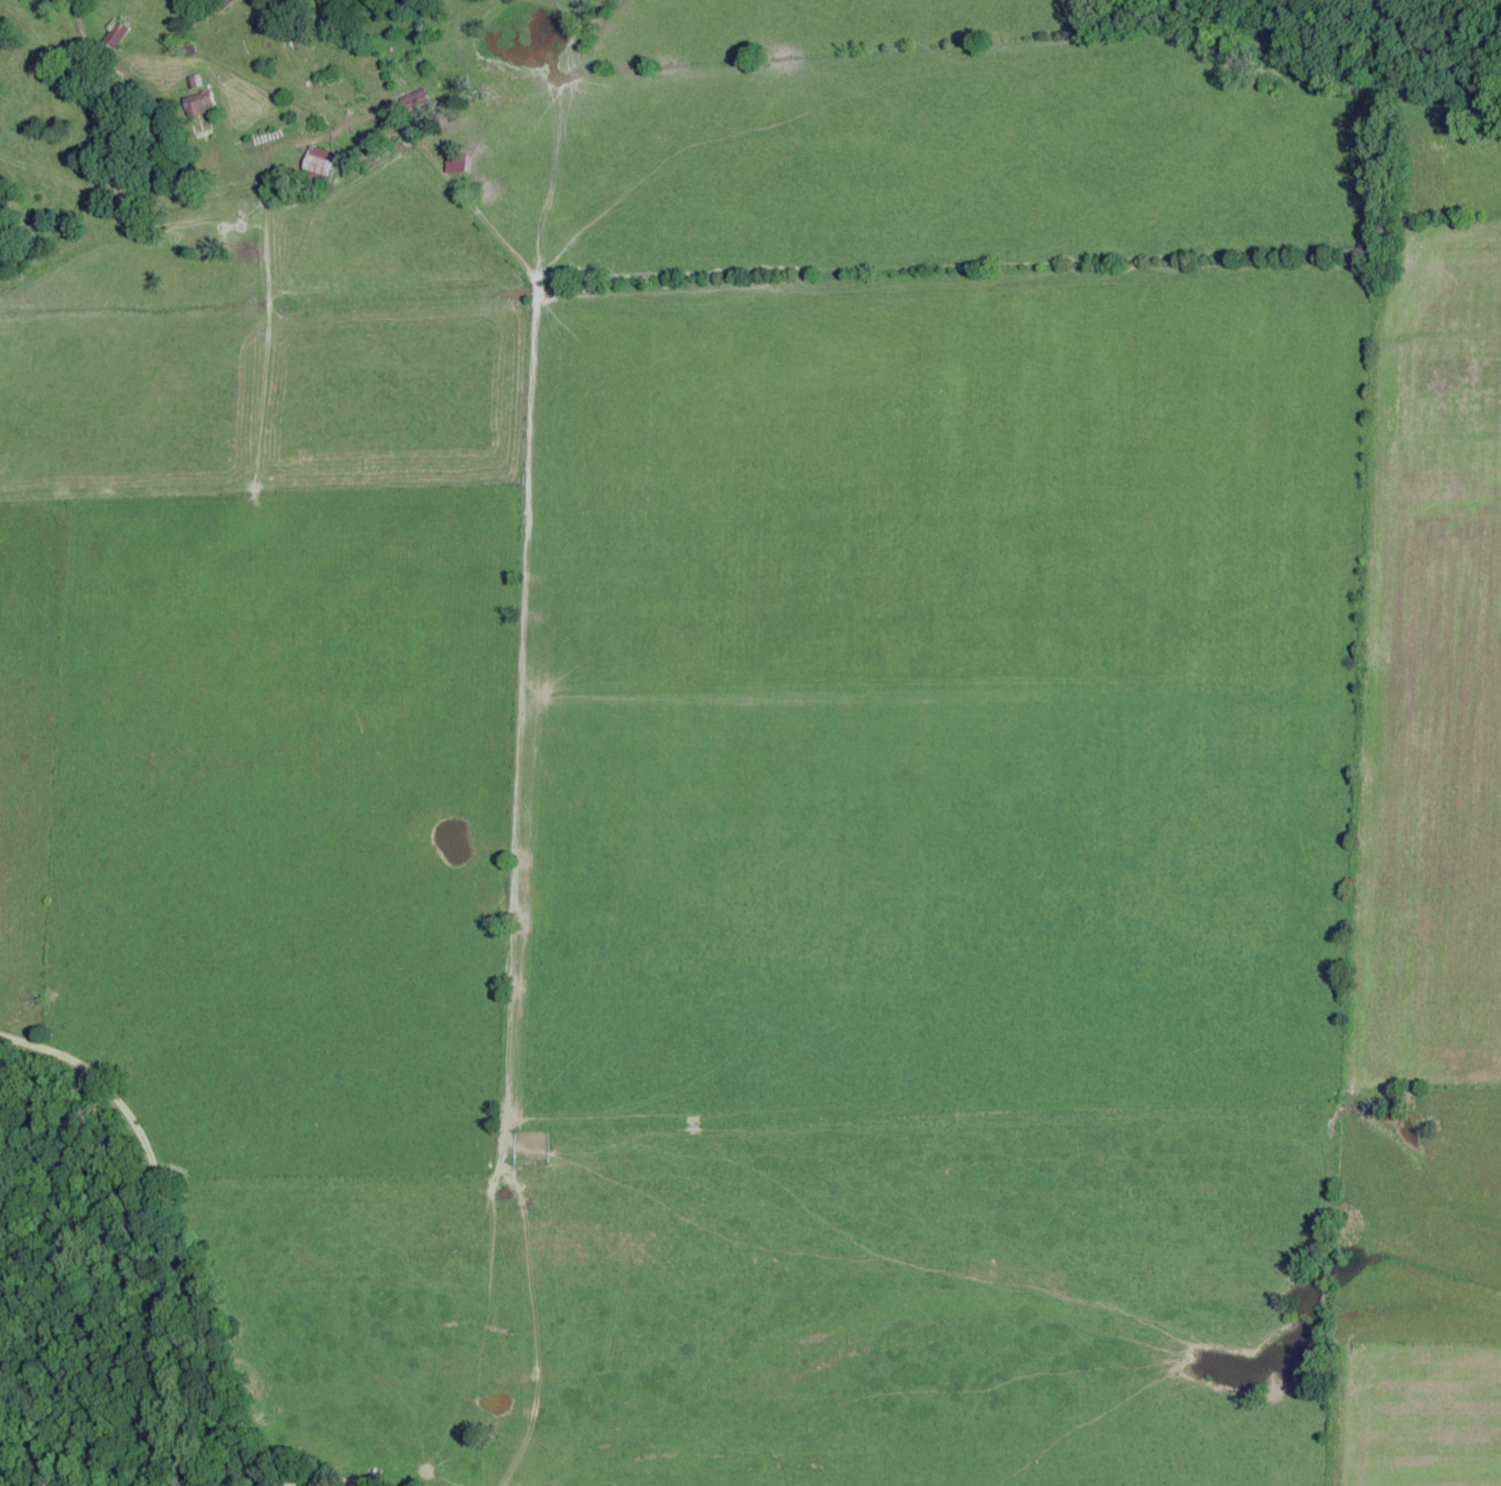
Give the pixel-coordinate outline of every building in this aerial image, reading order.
[(231,0),(211,0),(220,10),(231,0)] [(125,28),(112,21),(99,45),(112,52),(125,28)] [(180,97),(187,138),(208,135),(203,108),(210,106),(207,92),(180,97)] [(300,170),(326,177),(333,153),(307,145),(300,170)] [(444,170),(462,173),(465,154),(447,151),(444,170)]
